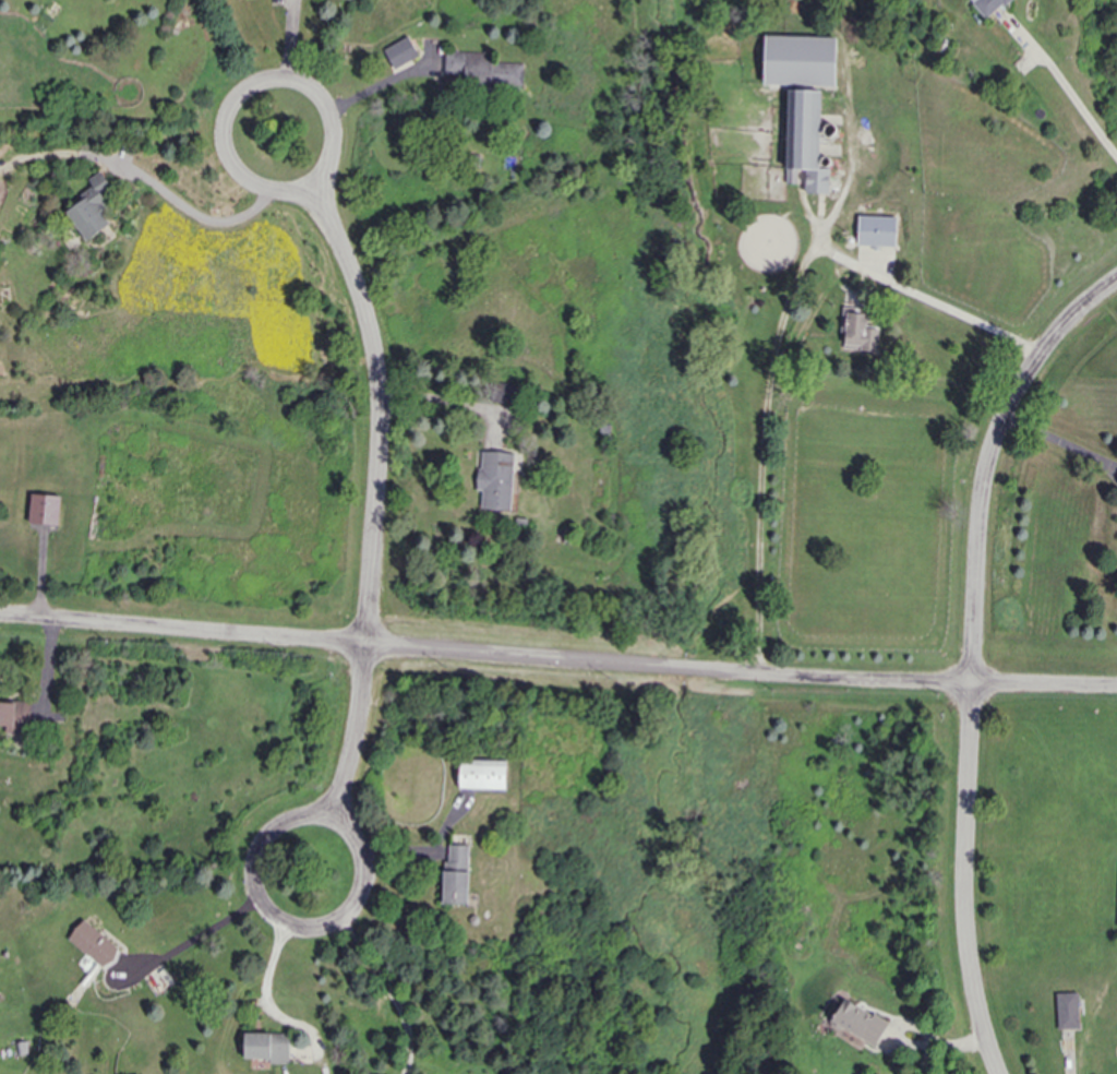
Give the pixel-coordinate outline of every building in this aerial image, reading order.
[(986,19),(1009,0),(970,0),(986,19)] [(835,87),(836,38),(761,36),(759,85),(835,87)] [(522,85),(522,64),(489,63),(489,53),(445,52),(445,74),(477,75),(477,84),(522,85)] [(820,92),(784,91),(783,125),(785,125),(785,143),(787,143),(786,183),(797,184),(797,170),(804,170),(804,193),(829,193),(829,168),(818,168),(820,92)] [(92,241),(120,222),(103,197),(118,187),(106,170),(92,179),(97,186),(84,195),(88,200),(72,211),(92,241)] [(895,247),(896,217),(857,216),(856,246),(895,247)] [(879,329),(867,328),(868,314),(845,313),(843,350),(878,352),(879,329)] [(480,491),(479,509),(507,511),(511,454),(477,452),(474,490),(480,491)] [(34,732),(34,702),(0,702),(0,732),(34,732)] [(503,791),(503,762),(456,761),(455,790),(503,791)] [(446,869),(468,870),(469,847),(447,847),(446,869)] [(466,905),(466,873),(440,873),(440,905),(466,905)] [(124,951),(87,920),(71,939),(108,970),(124,951)] [(877,1045),(888,1021),(873,1014),(843,1000),(832,1023),(877,1045)] [(288,1035),(247,1033),(246,1060),(287,1062),(288,1035)]
